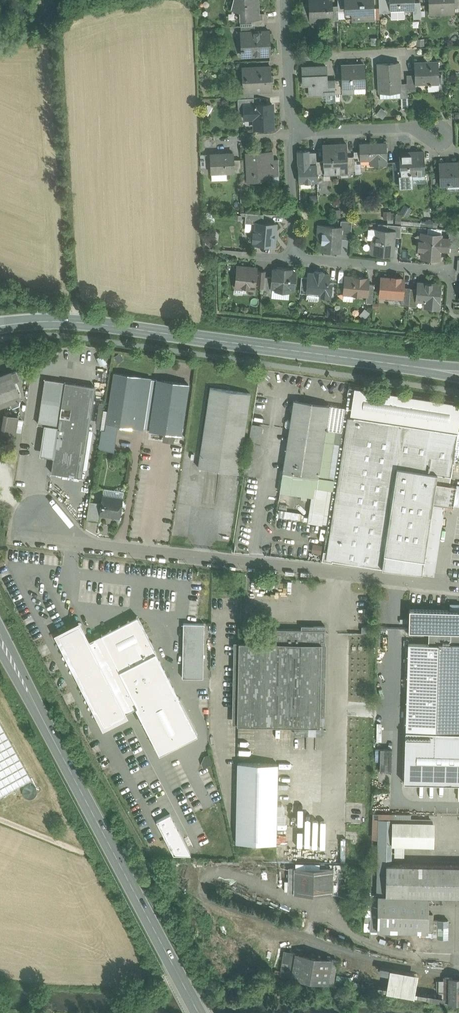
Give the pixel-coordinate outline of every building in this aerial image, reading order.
[(231,9),(240,11),(240,19),(252,19),(265,18),(264,13),(259,13),(259,0),(234,0),(231,9)] [(309,5),(310,18),(310,21),(332,20),(332,17),(332,6),(332,0),(309,0),(309,5)] [(346,8),(346,14),(353,14),(353,19),(374,18),(373,8),(373,0),(345,0),(346,8)] [(380,13),(391,12),(391,10),(390,0),(379,0),(380,13)] [(391,10),(391,12),(392,18),(414,17),(413,10),(414,10),(414,2),(413,0),(390,0),(391,10)] [(429,13),(441,13),(440,4),(454,4),(454,0),(429,0),(429,13)] [(440,4),(441,13),(454,12),(454,7),(454,4),(440,4)] [(309,5),(300,5),(301,21),(310,21),(310,18),(309,5)] [(255,31),(241,32),(244,32),(245,48),(242,48),(242,55),(249,55),(249,53),(260,52),(260,55),(270,54),(269,30),(255,31)] [(438,61),(414,62),(415,74),(415,83),(428,83),(428,85),(431,85),(431,83),(439,82),(438,61)] [(399,63),(378,64),(379,92),(400,91),(401,91),(400,83),(399,63)] [(364,64),(341,65),(342,80),(342,87),(343,87),(354,87),(365,86),(364,64)] [(271,66),(243,68),(243,69),(245,69),(245,78),(244,78),(244,86),(246,86),(246,90),(243,90),(243,91),(244,91),(254,91),(256,91),(256,89),(272,88),(271,66)] [(326,66),(302,67),(303,84),(313,84),(313,95),(327,94),(327,80),(326,66)] [(415,74),(407,75),(407,83),(408,91),(416,90),(415,83),(415,74)] [(335,80),(327,80),(327,94),(336,94),(335,80)] [(342,80),(335,80),(336,94),(343,93),(343,87),(342,87),(342,80)] [(254,97),(238,98),(238,111),(244,110),(244,104),(254,104),(254,97)] [(254,104),(244,104),(244,110),(244,117),(254,117),(255,128),(273,127),(272,103),(254,104)] [(386,142),(360,143),(360,151),(361,159),(376,159),(376,164),(387,164),(386,142)] [(347,144),(322,145),(323,161),(324,173),(348,172),(348,170),(348,156),(347,144)] [(272,151),(246,152),(247,180),(279,179),(279,175),(273,175),(272,159),(272,151)] [(317,173),(317,165),(310,165),(309,151),(297,151),(298,185),(317,185),(317,173)] [(424,152),(399,153),(399,161),(400,175),(401,175),(425,174),(424,152)] [(233,153),(211,154),(211,172),(227,172),(234,171),(233,159),(233,153)] [(399,161),(393,161),(393,181),(401,180),(401,175),(400,175),(399,161)] [(439,163),(440,185),(458,184),(458,163),(439,163)] [(227,179),(227,172),(211,172),(212,180),(227,179)] [(263,214),(246,212),(245,222),(256,223),(256,222),(262,222),(263,214)] [(352,221),(341,220),(340,227),(341,227),(340,238),(351,239),(352,221)] [(262,222),(256,222),(256,223),(255,233),(253,232),(250,235),(250,238),(252,241),(255,241),(254,244),(274,245),(276,224),(262,222)] [(402,225),(388,224),(388,225),(387,230),(394,231),(394,236),(401,237),(402,225)] [(340,227),(319,226),(318,236),(320,236),(322,239),(321,249),(339,250),(340,238),(341,227),(340,227)] [(378,229),(371,229),(368,229),(367,239),(373,239),(372,250),(374,253),(392,255),(394,236),(394,231),(387,230),(378,229)] [(449,229),(448,238),(449,238),(448,247),(458,248),(458,239),(458,230),(449,229)] [(441,235),(425,233),(424,242),(419,241),(419,249),(422,249),(421,257),(439,259),(440,249),(448,250),(448,247),(449,238),(448,238),(441,237),(441,235)] [(256,269),(238,267),(236,286),(254,287),(254,285),(256,271),(256,269)] [(291,269),(278,268),(278,270),(273,270),(273,277),(272,287),(276,287),(276,289),(289,290),(289,288),(294,289),(295,272),(291,271),(291,269)] [(265,271),(258,270),(258,271),(256,271),(254,285),(256,285),(256,286),(264,287),(265,276),(265,271)] [(323,272),(315,271),(315,273),(308,273),(308,277),(307,290),(319,291),(319,296),(330,297),(331,282),(329,282),(329,274),(323,274),(323,272)] [(273,277),(265,276),(264,287),(263,294),(272,295),(272,287),(273,277)] [(365,278),(355,277),(354,278),(345,277),(344,292),(353,293),(353,294),(361,295),(361,294),(366,294),(367,294),(368,284),(368,279),(365,279),(365,278)] [(400,277),(392,277),(392,278),(381,277),(380,296),(402,297),(403,287),(404,279),(400,278),(400,277)] [(441,284),(418,282),(417,289),(416,300),(417,300),(424,301),(425,302),(425,307),(439,308),(441,284)] [(374,285),(368,284),(367,294),(366,294),(366,302),(372,303),(374,285)] [(410,287),(403,287),(402,297),(401,305),(409,305),(410,288),(410,287)] [(417,289),(410,288),(409,305),(409,306),(416,306),(417,300),(416,300),(417,289)] [(307,293),(307,296),(308,300),(317,301),(319,300),(319,296),(319,291),(307,290),(307,293)] [(0,377),(0,404),(10,400),(13,407),(20,404),(21,399),(10,373),(0,377)] [(151,379),(115,373),(107,423),(144,428),(151,379)] [(65,382),(45,379),(38,424),(44,425),(58,427),(65,382)] [(188,384),(157,380),(150,429),(164,431),(175,433),(181,434),(188,384)] [(95,387),(65,382),(58,427),(55,447),(51,472),(81,477),(95,387)] [(250,393),(210,387),(198,467),(239,473),(250,393)] [(354,388),(350,414),(458,431),(458,423),(458,404),(354,388)] [(345,408),(294,400),(293,406),(292,406),(290,407),(290,410),(291,411),(292,412),(291,420),(288,420),(286,421),(285,425),(287,427),(289,428),(280,491),(301,495),(302,484),(333,489),(344,416),(344,415),(345,408)] [(18,416),(7,415),(4,431),(15,433),(18,416)] [(354,417),(332,560),(382,567),(422,572),(424,559),(433,502),(458,506),(458,485),(449,483),(451,476),(457,433),(354,417)] [(58,427),(44,425),(41,445),(55,447),(58,427)] [(175,433),(164,431),(162,440),(174,442),(175,433)] [(103,493),(123,496),(124,491),(104,488),(103,493)] [(123,496),(103,493),(101,502),(100,513),(120,516),(123,496)] [(101,502),(90,501),(87,519),(99,520),(100,513),(101,502)] [(409,609),(409,630),(429,631),(428,644),(438,644),(438,643),(458,644),(458,606),(450,606),(450,610),(409,609)] [(138,615),(100,635),(137,707),(160,753),(197,734),(138,615)] [(104,723),(125,713),(89,641),(78,621),(57,631),(104,723)] [(204,623),(184,623),(183,676),(203,677),(204,623)] [(313,629),(270,628),(270,642),(321,643),(325,644),(326,626),(313,625),(313,629)] [(137,707),(100,635),(89,641),(125,713),(137,707)] [(270,642),(239,642),(237,724),(320,726),(321,643),(270,642)] [(428,644),(408,643),(406,731),(436,732),(438,644),(428,644)] [(438,643),(438,644),(436,732),(458,733),(458,644),(438,643)] [(32,779),(0,721),(0,796),(32,779)] [(405,731),(404,782),(458,784),(458,733),(436,732),(406,731),(405,731)] [(392,749),(380,748),(380,770),(392,770),(392,749)] [(278,764),(237,763),(236,842),(276,844),(278,764)] [(170,814),(156,821),(174,854),(190,854),(170,814)] [(392,819),(378,818),(377,854),(386,854),(386,864),(391,864),(392,844),(392,821),(392,819)] [(412,821),(392,821),(392,844),(412,844),(412,821)] [(433,822),(412,821),(412,844),(432,845),(433,822)] [(386,854),(377,854),(377,894),(379,894),(385,894),(386,864),(386,854)] [(386,864),(385,894),(429,895),(441,896),(458,896),(458,865),(434,865),(391,864),(386,864)] [(291,867),(290,893),(334,894),(334,868),(291,867)] [(377,894),(371,893),(370,930),(378,930),(379,894),(377,894)] [(385,894),(379,894),(378,930),(428,931),(429,902),(429,895),(385,894)] [(331,960),(294,955),(290,980),(327,986),(331,960)] [(418,975),(388,972),(386,996),(415,999),(418,975)] [(447,978),(446,1006),(458,1006),(458,978),(447,978)]
